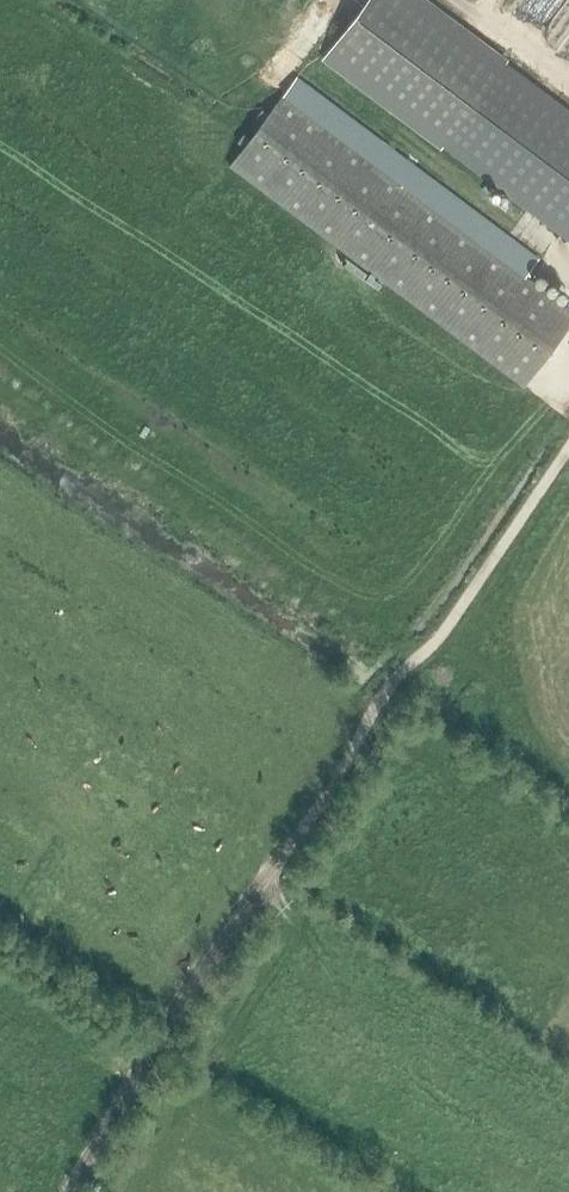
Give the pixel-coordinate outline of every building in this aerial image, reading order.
[(568,239),(568,109),(507,63),(507,62),(425,0),(368,0),(324,58),(443,147),(444,146),(568,239)] [(568,325),(568,308),(284,96),(231,167),(524,386),(568,325)]
